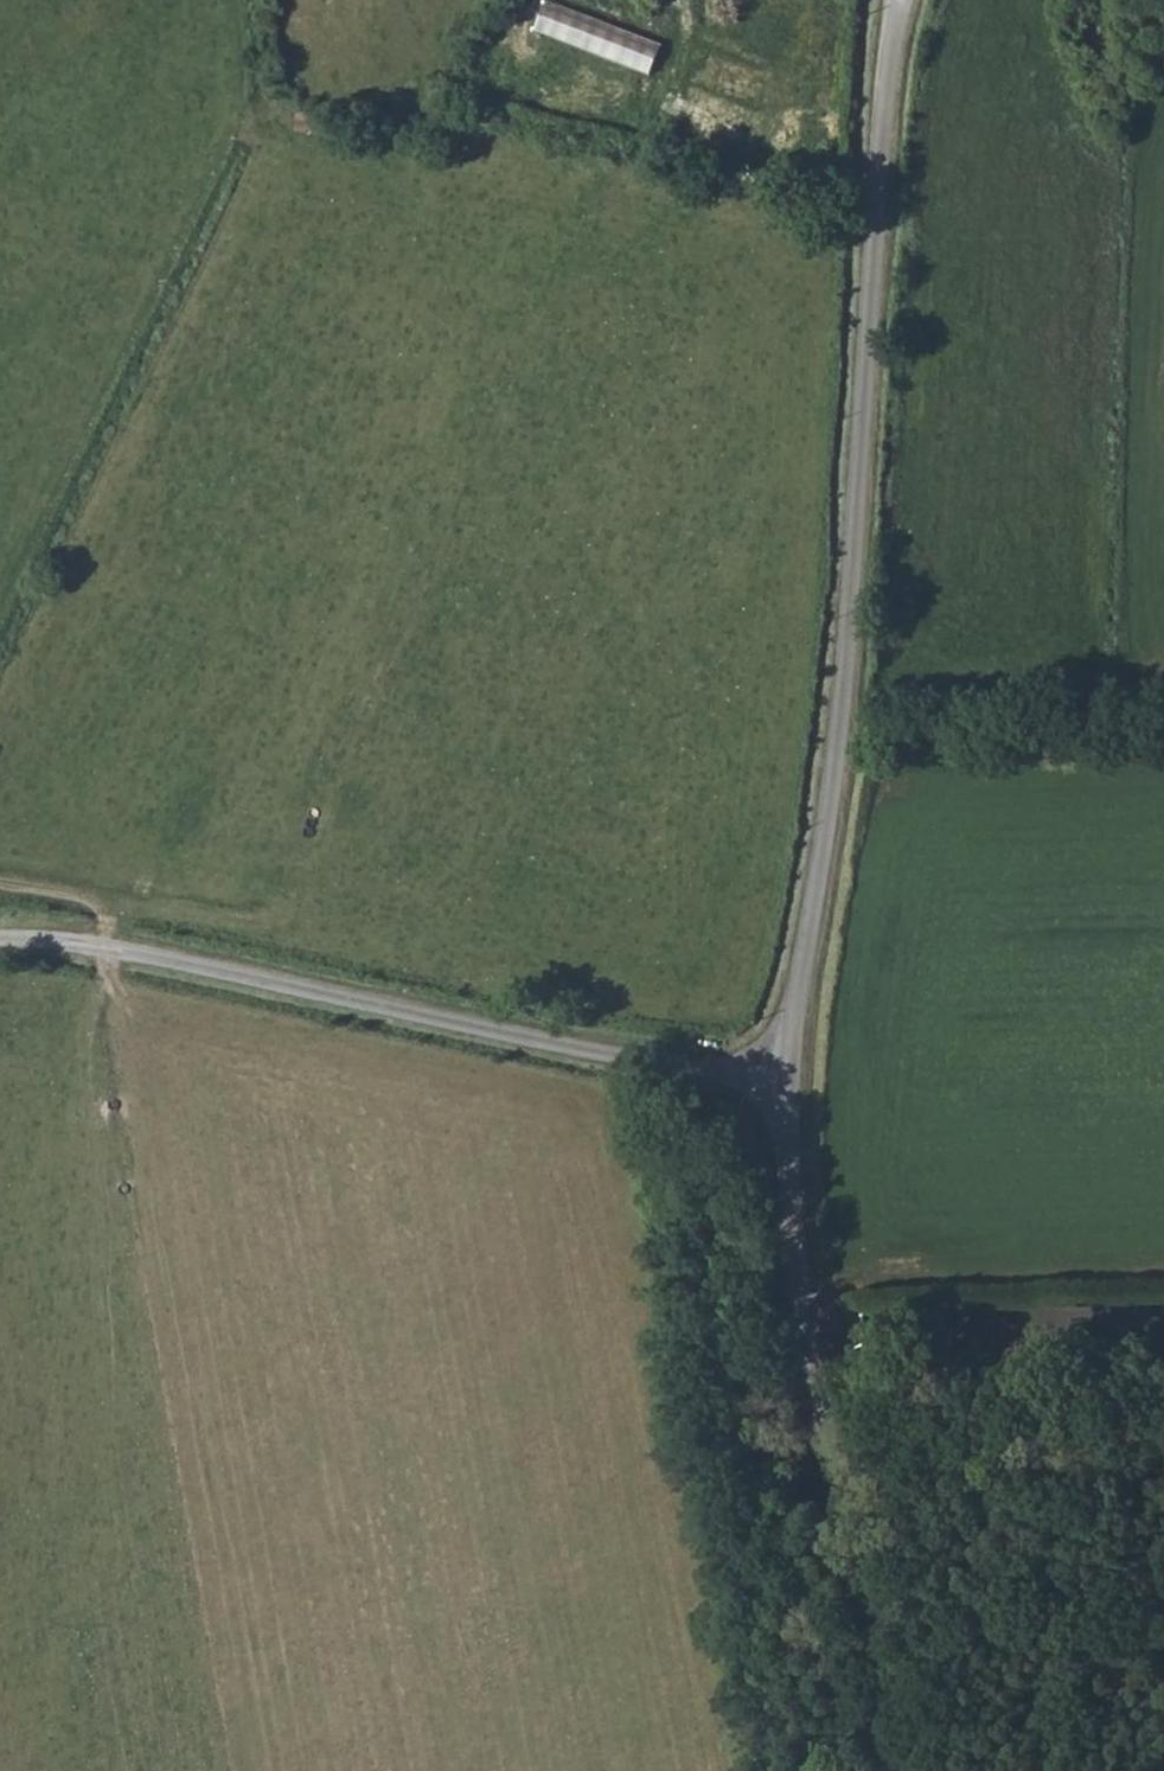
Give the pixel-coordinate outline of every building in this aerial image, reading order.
[(544,2),(535,35),(655,68),(664,35),(544,2)]
